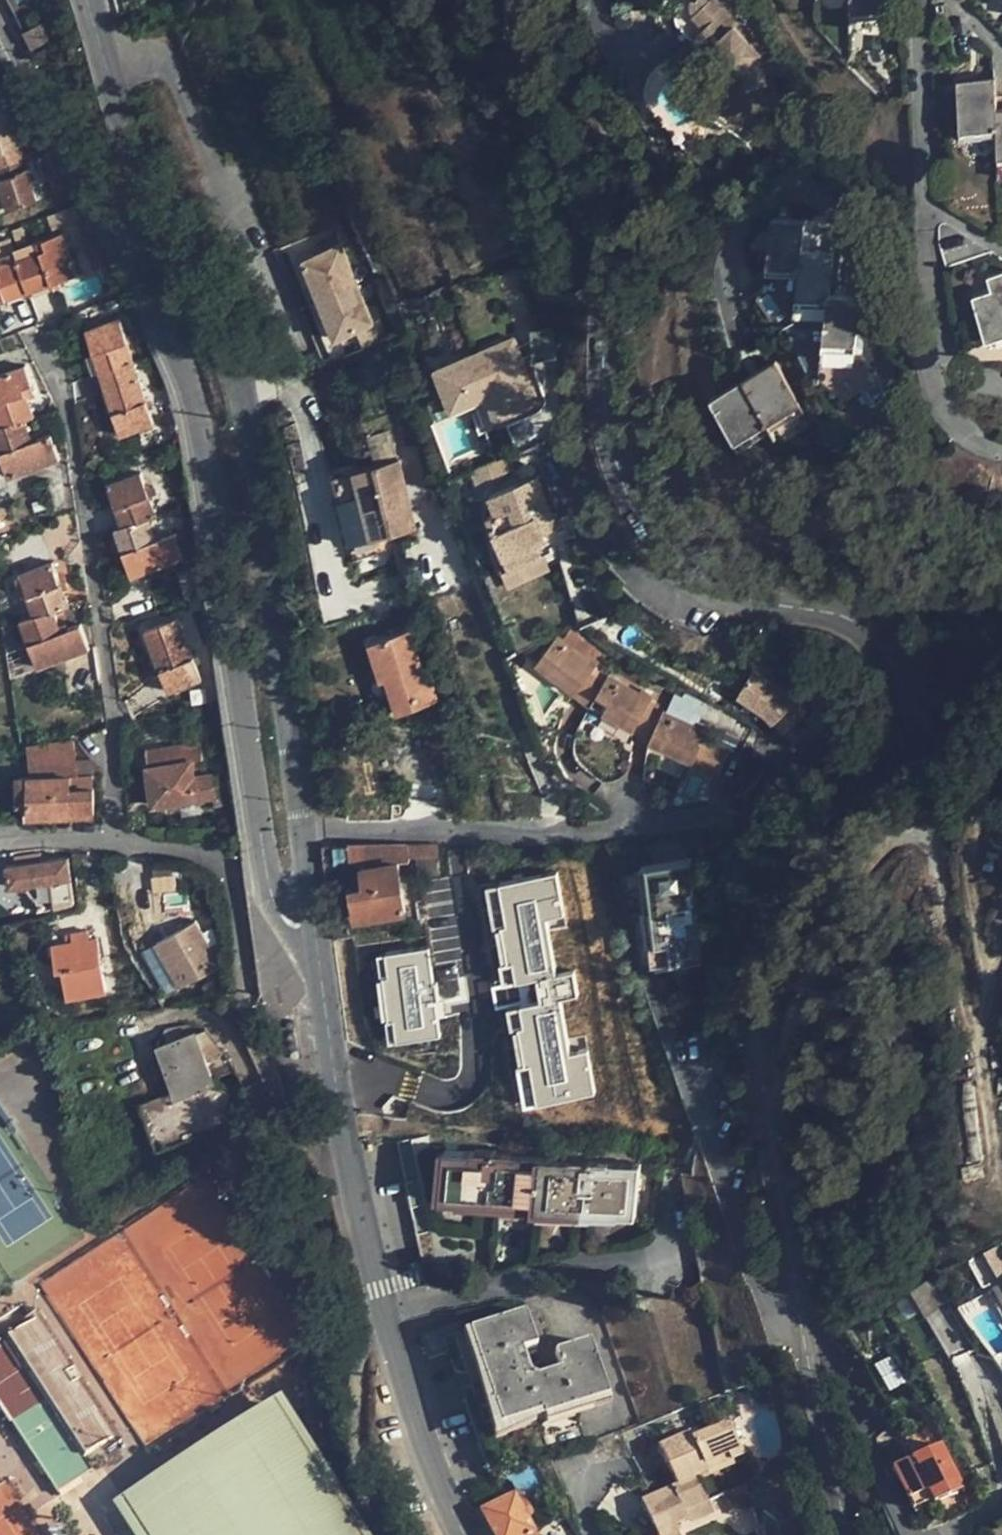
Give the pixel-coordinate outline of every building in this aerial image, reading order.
[(850,19),(882,18),(882,0),(849,0),(850,19)] [(724,62),(727,77),(731,94),(761,88),(755,57),(740,41),(730,30),(734,25),(712,1),(708,4),(704,1),(699,2),(694,4),(693,9),(697,14),(695,16),(705,29),(703,31),(714,43),(710,48),(724,62)] [(745,37),(734,25),(730,30),(740,41),(745,37)] [(693,41),(727,77),(724,62),(710,48),(714,43),(703,31),(693,41)] [(959,139),(997,138),(995,111),(994,79),(956,80),(959,139)] [(35,127),(21,99),(10,102),(21,131),(35,127)] [(24,161),(5,107),(0,109),(0,169),(24,161)] [(0,169),(0,185),(7,207),(8,210),(37,201),(30,180),(33,178),(30,168),(27,169),(24,161),(0,169)] [(58,230),(84,221),(77,208),(53,216),(58,230)] [(53,216),(47,218),(53,232),(58,230),(53,216)] [(800,249),(801,250),(804,223),(772,219),(765,272),(797,277),(800,249)] [(23,226),(12,229),(17,243),(27,240),(23,226)] [(61,235),(43,240),(46,250),(38,252),(17,259),(27,291),(48,284),(49,286),(75,276),(61,235)] [(35,243),(38,252),(46,250),(43,240),(35,243)] [(106,265),(95,243),(84,249),(95,270),(106,265)] [(348,246),(302,258),(326,347),(372,335),(348,246)] [(834,254),(801,250),(800,249),(797,277),(793,305),(825,309),(827,294),(829,294),(834,254)] [(14,251),(0,256),(0,264),(17,259),(14,251)] [(27,291),(17,259),(0,264),(0,302),(4,301),(4,300),(27,291)] [(1001,336),(1001,273),(987,276),(990,290),(973,296),(986,340),(1001,336)] [(859,298),(829,294),(827,294),(825,309),(821,348),(854,352),(859,298)] [(85,330),(99,374),(132,362),(118,320),(85,330)] [(799,338),(800,370),(819,370),(819,338),(799,338)] [(514,339),(428,371),(447,419),(478,407),(487,431),(541,410),(514,339)] [(132,362),(99,374),(120,436),(153,424),(132,362)] [(742,380),(769,432),(803,413),(775,362),(742,380)] [(25,420),(33,416),(25,395),(22,388),(31,385),(24,366),(0,374),(0,426),(25,420)] [(738,449),(769,432),(742,380),(709,397),(738,449)] [(33,392),(31,385),(22,388),(25,395),(33,392)] [(25,420),(0,426),(0,457),(8,477),(59,459),(51,434),(32,440),(25,420)] [(437,540),(406,453),(374,466),(398,550),(437,540)] [(476,483),(504,474),(500,463),(472,472),(476,483)] [(398,550),(394,535),(374,466),(334,477),(355,561),(398,550)] [(147,518),(155,516),(148,498),(145,489),(140,473),(108,483),(121,526),(147,518)] [(490,496),(496,512),(488,515),(503,556),(497,558),(503,573),(549,554),(543,535),(556,529),(538,479),(490,496)] [(154,486),(145,489),(148,498),(157,493),(154,486)] [(147,518),(121,526),(114,528),(130,576),(183,559),(174,533),(154,540),(147,518)] [(25,595),(33,617),(53,610),(68,605),(60,583),(59,584),(51,561),(20,574),(27,595),(25,595)] [(185,589),(188,601),(197,598),(201,597),(197,586),(185,589)] [(200,609),(197,598),(188,601),(184,603),(187,614),(200,609)] [(61,631),(53,610),(33,617),(20,621),(38,668),(88,650),(80,624),(61,631)] [(190,658),(176,619),(145,631),(168,692),(200,681),(192,658),(190,658)] [(422,673),(409,632),(370,645),(382,681),(386,679),(398,715),(437,702),(427,671),(422,673)] [(575,695),(597,667),(589,659),(586,662),(556,638),(542,656),(554,666),(547,674),(575,695)] [(535,664),(547,674),(554,666),(542,656),(535,664)] [(602,670),(597,667),(575,695),(589,707),(596,697),(607,677),(601,673),(602,670)] [(752,671),(734,704),(780,728),(798,695),(752,671)] [(641,696),(607,677),(596,697),(607,704),(601,714),(632,732),(651,700),(642,694),(641,696)] [(596,697),(589,707),(601,714),(607,704),(596,697)] [(656,703),(651,700),(632,732),(648,741),(653,731),(660,713),(663,710),(656,705),(656,703)] [(665,738),(662,748),(717,773),(727,751),(710,742),(714,733),(698,726),(696,729),(660,713),(653,731),(665,738)] [(653,731),(648,741),(662,748),(665,738),(653,731)] [(459,768),(451,734),(428,739),(435,774),(459,768)] [(26,746),(29,774),(29,805),(29,816),(93,815),(93,774),(78,774),(72,739),(26,746)] [(204,778),(198,744),(145,750),(153,805),(212,798),(213,807),(229,805),(225,775),(204,778)] [(15,805),(29,805),(29,774),(15,775),(15,805)] [(438,856),(437,844),(322,847),(325,865),(356,862),(361,867),(364,886),(351,888),(356,919),(406,911),(399,863),(410,862),(410,856),(418,856),(438,856)] [(418,856),(420,876),(441,875),(438,856),(418,856)] [(9,886),(34,883),(39,911),(73,901),(67,858),(6,866),(9,886)] [(691,861),(642,866),(653,963),(702,958),(691,861)] [(175,889),(173,875),(152,876),(154,892),(175,889)] [(482,890),(523,1108),(597,1095),(588,1049),(570,1053),(561,1001),(577,998),(572,973),(556,976),(546,921),(563,918),(555,876),(482,890)] [(202,916),(194,921),(208,947),(216,942),(202,916)] [(208,947),(194,921),(155,942),(179,987),(219,966),(218,964),(222,962),(216,942),(208,947)] [(73,941),(65,942),(53,943),(57,972),(64,971),(69,998),(106,991),(96,937),(88,938),(87,930),(72,932),(73,941)] [(64,933),(65,942),(73,941),(72,932),(64,933)] [(166,995),(179,987),(155,942),(142,949),(166,995)] [(441,1039),(428,951),(374,958),(387,1047),(441,1039)] [(206,1028),(196,1032),(205,1056),(223,1049),(217,1042),(206,1028)] [(213,1078),(237,1069),(227,1054),(223,1049),(205,1056),(196,1032),(158,1046),(175,1091),(177,1095),(214,1083),(213,1078)] [(264,1110),(250,1089),(214,1083),(177,1095),(175,1091),(140,1103),(157,1149),(264,1110)] [(422,1136),(398,1141),(418,1234),(441,1229),(422,1136)] [(638,1168),(446,1150),(441,1200),(634,1217),(638,1168)] [(449,1262),(425,1267),(429,1287),(453,1282),(449,1262)] [(532,1311),(464,1335),(496,1428),(551,1409),(553,1414),(617,1392),(598,1337),(561,1349),(569,1372),(541,1382),(530,1349),(544,1344),(532,1311)] [(0,1344),(0,1403),(60,1494),(95,1471),(86,1456),(118,1435),(82,1378),(73,1384),(65,1373),(74,1367),(42,1317),(0,1344)] [(887,1388),(898,1384),(888,1358),(877,1363),(887,1388)] [(272,1402),(120,1500),(142,1534),(358,1534),(272,1402)] [(702,1468),(710,1464),(705,1457),(729,1444),(734,1451),(747,1444),(734,1419),(719,1426),(715,1418),(691,1431),(694,1436),(682,1443),(679,1438),(676,1431),(658,1441),(679,1480),(702,1468)] [(691,1431),(679,1438),(682,1443),(694,1436),(691,1431)] [(710,1464),(734,1451),(729,1444),(705,1457),(710,1464)] [(895,1469),(910,1499),(929,1489),(935,1500),(936,1503),(955,1493),(942,1465),(949,1461),(942,1446),(895,1469)] [(759,1467),(741,1476),(751,1496),(769,1487),(759,1467)] [(664,1534),(665,1534),(683,1525),(681,1520),(693,1513),(689,1504),(714,1491),(702,1468),(679,1480),(674,1483),(676,1487),(665,1493),(663,1488),(644,1498),(664,1534)] [(674,1483),(663,1488),(665,1493),(676,1487),(674,1483)] [(915,1510),(935,1500),(929,1489),(910,1499),(915,1510)] [(484,1510),(497,1534),(536,1534),(528,1518),(534,1514),(523,1491),(484,1510)] [(718,1499),(714,1491),(689,1504),(693,1513),(718,1499)] [(683,1525),(665,1534),(689,1534),(683,1525)]
